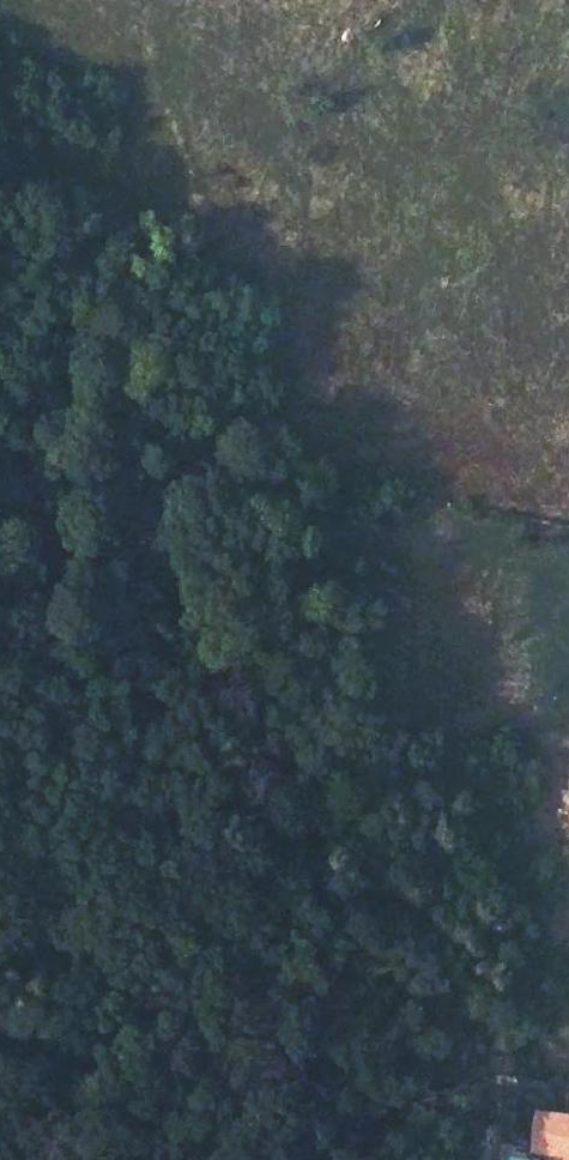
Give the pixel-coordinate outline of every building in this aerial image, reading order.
[(534,1114),(529,1151),(563,1155),(562,1159),(568,1159),(568,1119),(534,1114)]
